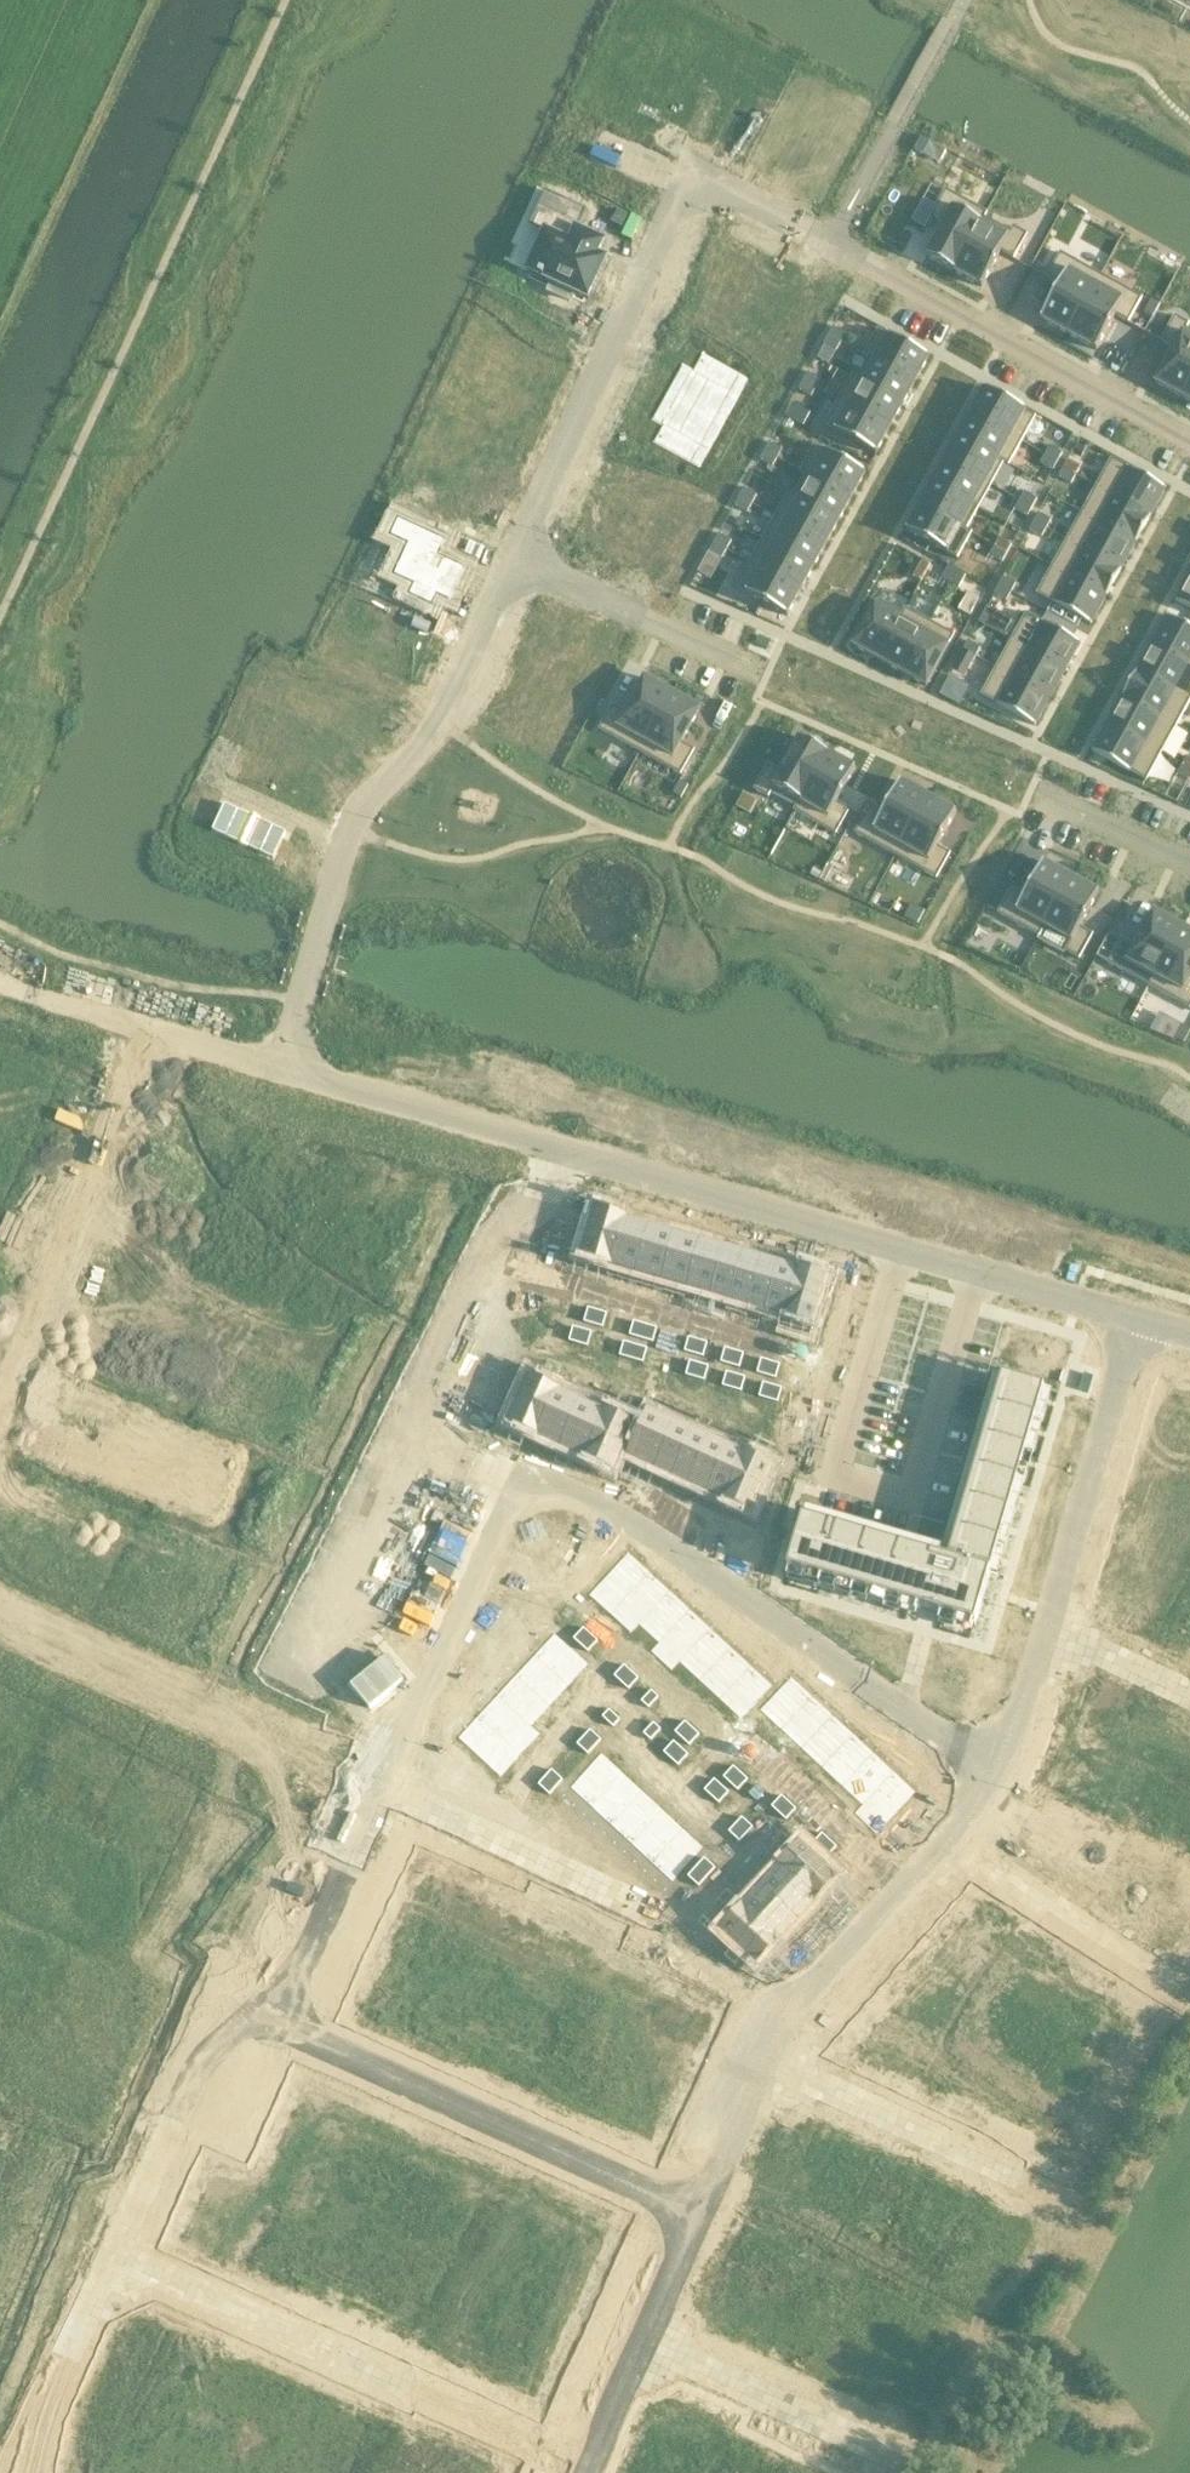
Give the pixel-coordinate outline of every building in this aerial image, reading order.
[(921,137),(914,150),(923,155),(930,142),(921,137)] [(945,222),(926,257),(954,272),(984,218),(985,218),(988,213),(946,190),(932,215),(945,222)] [(530,265),(527,271),(540,277),(539,278),(543,280),(544,279),(552,283),(548,291),(570,301),(574,293),(588,299),(591,294),(605,265),(604,265),(607,260),(598,256),(604,243),(600,241),(578,230),(587,210),(574,204),(545,191),(538,208),(549,213),(540,231),(545,233),(543,237),(542,237),(530,265)] [(984,218),(954,272),(982,287),(1001,253),(1014,260),(1028,235),(1013,227),(1010,232),(985,218),(984,218)] [(1060,286),(1041,320),(1047,323),(1069,335),(1102,276),(1079,263),(1060,253),(1047,278),(1060,286)] [(1102,276),(1069,335),(1097,351),(1116,316),(1129,324),(1143,299),(1102,276)] [(1152,300),(1145,313),(1153,318),(1160,305),(1152,300)] [(1155,383),(1183,399),(1189,386),(1189,325),(1175,316),(1161,341),(1174,349),(1155,383)] [(833,327),(829,336),(842,343),(846,334),(833,327)] [(878,330),(864,356),(915,384),(930,358),(878,330)] [(829,336),(824,344),(837,351),(842,343),(829,336)] [(683,364),(668,392),(725,424),(750,380),(703,354),(694,370),(683,364)] [(852,377),(851,379),(903,407),(915,384),(864,356),(863,356),(869,359),(857,379),(852,377)] [(808,373),(803,381),(816,388),(821,380),(808,373)] [(851,379),(838,402),(890,430),(903,407),(851,379)] [(803,381),(799,390),(812,397),(816,388),(803,381)] [(985,388),(971,413),(1023,442),(1037,417),(1007,401),(985,388)] [(668,392),(653,420),(663,426),(654,443),(701,469),(725,424),(668,392)] [(838,402),(825,426),(876,455),(890,430),(838,402)] [(971,413),(959,436),(1005,462),(1004,464),(1009,467),(1023,442),(971,413)] [(959,436),(946,460),(992,485),(1004,464),(1005,462),(959,436)] [(770,443),(765,451),(778,458),(783,450),(770,443)] [(801,470),(800,472),(805,475),(806,473),(827,484),(852,499),(865,475),(866,474),(840,460),(814,445),(801,470)] [(1050,446),(1045,455),(1058,462),(1063,453),(1050,446)] [(765,451),(760,460),(773,467),(778,458),(765,451)] [(1045,455),(1040,463),(1053,471),(1058,462),(1045,455)] [(946,460),(933,483),(979,509),(992,485),(946,460)] [(1068,460),(1063,468),(1076,476),(1081,467),(1068,460)] [(1113,461),(1098,487),(1150,516),(1164,489),(1126,468),(1113,461)] [(1063,468),(1059,477),(1072,484),(1076,476),(1063,468)] [(794,495),(793,496),(814,508),(840,522),(852,499),(827,484),(806,473),(805,475),(794,495)] [(933,483),(920,506),(966,532),(967,530),(979,509),(933,483)] [(1098,487),(1083,514),(1135,543),(1150,516),(1098,487)] [(744,489),(740,497),(753,504),(757,496),(744,489)] [(1025,492),(1020,501),(1033,508),(1037,500),(1025,492)] [(789,493),(775,517),(801,531),(827,545),(840,522),(814,508),(793,496),(794,495),(789,493)] [(740,497),(735,506),(748,513),(753,504),(740,497)] [(1020,501),(1015,509),(1028,517),(1033,508),(1020,501)] [(920,506),(906,531),(932,545),(958,560),(958,558),(973,533),(967,530),(966,532),(920,506)] [(1039,513),(1034,522),(1047,529),(1052,520),(1039,513)] [(1083,514),(1068,541),(1120,569),(1135,543),(1083,514)] [(775,517),(762,540),(788,554),(814,568),(827,545),(801,531),(775,517)] [(398,519),(390,536),(408,544),(393,576),(413,585),(409,596),(432,607),(437,596),(450,602),(465,568),(439,556),(446,541),(398,519)] [(1034,522),(1029,530),(1042,538),(1047,529),(1034,522)] [(719,534),(714,543),(727,550),(732,541),(719,534)] [(999,538),(995,547),(1008,554),(1012,545),(999,538)] [(762,540),(749,563),(775,578),(801,592),(814,568),(788,554),(762,540)] [(1068,541),(1054,567),(1105,596),(1120,569),(1068,541)] [(714,543),(710,551),(723,558),(727,550),(714,543)] [(995,547),(990,555),(1003,562),(1008,554),(995,547)] [(922,560),(913,577),(922,582),(931,565),(922,560)] [(749,563),(736,588),(762,602),(787,616),(801,592),(775,578),(749,563)] [(949,566),(942,579),(951,584),(958,571),(949,566)] [(1054,567),(1039,594),(1055,603),(1091,623),(1105,596),(1054,567)] [(958,571),(951,584),(959,588),(966,575),(958,571)] [(1175,601),(1189,610),(1189,575),(1175,601)] [(1003,577),(999,586),(1012,593),(1016,584),(1003,577)] [(999,586),(994,594),(1007,601),(1012,593),(999,586)] [(876,605),(853,646),(874,658),(878,660),(903,614),(903,613),(898,611),(878,600),(876,605)] [(903,614),(878,660),(902,673),(930,622),(906,609),(906,608),(903,613),(903,614)] [(1027,613),(1011,641),(1066,671),(1081,643),(1042,622),(1027,613)] [(1152,644),(1189,665),(1189,628),(1168,616),(1152,644)] [(930,622),(902,673),(927,687),(949,646),(955,636),(930,622)] [(968,641),(962,652),(975,659),(981,648),(968,641)] [(1011,641),(997,668),(1051,698),(1066,671),(1011,641)] [(1137,670),(1189,700),(1189,665),(1152,644),(1137,670)] [(962,652),(956,663),(969,670),(975,659),(962,652)] [(997,668),(981,696),(997,704),(997,705),(1035,726),(1051,698),(997,668)] [(1123,697),(1177,727),(1189,703),(1189,700),(1137,670),(1123,697)] [(613,705),(599,730),(640,753),(673,694),(645,678),(626,713),(613,705)] [(673,694),(640,753),(681,776),(695,751),(682,743),(701,709),(673,694)] [(1123,697),(1108,724),(1162,754),(1177,727),(1123,697)] [(1108,724),(1092,752),(1131,773),(1147,782),(1162,754),(1108,724)] [(768,765),(754,790),(769,798),(772,793),(797,807),(798,807),(828,753),(827,753),(800,738),(781,772),(768,765)] [(797,807),(794,812),(795,813),(797,814),(836,835),(850,810),(837,803),(856,768),(828,753),(798,807),(797,807)] [(1177,774),(1189,780),(1189,769),(1182,765),(1177,774)] [(680,781),(673,794),(682,799),(689,786),(680,781)] [(868,809),(855,834),(896,857),(929,797),(901,782),(882,816),(868,809)] [(929,797),(896,857),(937,879),(951,854),(938,847),(957,813),(929,797)] [(225,804),(213,831),(274,859),(286,833),(225,804)] [(1011,889),(997,914),(1040,938),(1045,927),(1044,927),(1071,878),(1043,862),(1024,896),(1011,889)] [(828,867),(821,879),(833,887),(840,874),(828,867)] [(1071,878),(1044,927),(1045,927),(1070,941),(1065,952),(1080,960),(1094,935),(1080,927),(1099,893),(1071,878)] [(912,904),(905,917),(918,925),(925,911),(912,904)] [(1122,939),(1108,964),(1149,987),(1182,927),(1154,912),(1135,946),(1122,939)] [(1149,987),(1189,1009),(1189,931),(1182,927),(1149,987)] [(1176,1039),(1184,1044),(1189,1033),(1189,1030),(1183,1026),(1176,1039)] [(589,1234),(583,1256),(611,1264),(612,1265),(625,1219),(597,1211),(590,1234),(589,1234)] [(611,1264),(607,1276),(633,1283),(650,1227),(625,1219),(612,1265),(611,1264)] [(650,1227),(633,1283),(659,1291),(675,1234),(650,1227)] [(675,1234),(659,1291),(685,1298),(688,1287),(687,1287),(700,1241),(675,1234)] [(700,1241),(687,1287),(688,1287),(712,1294),(725,1249),(700,1241)] [(725,1249),(712,1294),(729,1299),(730,1299),(743,1254),(725,1249)] [(729,1299),(726,1310),(746,1316),(749,1305),(748,1305),(762,1259),(743,1254),(730,1299),(729,1299)] [(762,1259),(748,1305),(749,1305),(766,1310),(767,1310),(780,1265),(762,1259)] [(766,1310),(762,1321),(781,1327),(798,1270),(780,1265),(767,1310),(766,1310)] [(798,1270),(781,1327),(810,1335),(827,1278),(798,1270)] [(589,1309),(585,1323),(594,1325),(598,1311),(589,1309)] [(598,1311),(594,1325),(603,1328),(607,1314),(598,1311)] [(634,1322),(630,1336),(642,1340),(646,1325),(634,1322)] [(646,1325),(642,1340),(653,1343),(657,1329),(646,1325)] [(574,1327),(569,1342),(579,1344),(583,1330),(574,1327)] [(583,1330),(579,1344),(588,1347),(592,1333),(583,1330)] [(689,1338),(685,1352),(694,1355),(699,1341),(689,1338)] [(699,1341),(694,1355),(704,1358),(708,1344),(699,1341)] [(624,1342),(620,1356),(632,1360),(636,1346),(624,1342)] [(636,1346),(632,1360),(643,1363),(648,1349),(636,1346)] [(725,1349),(721,1363),(731,1366),(735,1352),(725,1349)] [(735,1352),(731,1366),(740,1368),(744,1354),(735,1352)] [(762,1359),(758,1373),(767,1376),(771,1362),(762,1359)] [(690,1362),(686,1376),(696,1379),(700,1364),(690,1362)] [(771,1362),(767,1376),(776,1379),(780,1365),(771,1362)] [(700,1364),(696,1379),(705,1381),(709,1367),(700,1364)] [(535,1369),(511,1422),(538,1435),(562,1381),(535,1369)] [(727,1373),(723,1387),(732,1389),(736,1375),(727,1373)] [(1084,1374),(1079,1390),(1088,1393),(1094,1377),(1084,1374)] [(736,1375),(732,1389),(742,1392),(746,1378),(736,1375)] [(803,1520),(788,1571),(976,1626),(1045,1389),(1002,1377),(948,1562),(803,1520)] [(562,1381),(538,1435),(562,1445),(581,1402),(582,1403),(587,1392),(562,1381)] [(764,1383),(759,1397),(769,1400),(773,1386),(764,1383)] [(773,1386),(769,1400),(778,1403),(782,1389),(773,1386)] [(654,1401),(630,1455),(656,1467),(680,1413),(654,1401)] [(581,1402),(562,1445),(586,1456),(605,1413),(604,1413),(582,1403),(581,1402)] [(605,1413),(586,1456),(613,1469),(637,1415),(609,1402),(604,1413),(605,1413)] [(680,1413),(656,1467),(673,1474),(692,1431),(693,1432),(698,1421),(680,1413)] [(709,1439),(690,1482),(707,1490),(732,1436),(714,1428),(709,1439)] [(692,1431),(673,1474),(690,1482),(709,1439),(693,1432),(692,1431)] [(732,1436),(707,1490),(725,1498),(744,1455),(745,1455),(750,1444),(732,1436)] [(744,1455),(725,1498),(752,1510),(772,1467),(745,1455),(744,1455)] [(628,1551),(588,1594),(590,1596),(609,1614),(649,1570),(639,1561),(628,1551)] [(410,1565),(395,1580),(431,1614),(446,1598),(410,1565)] [(649,1570),(609,1614),(631,1634),(639,1625),(638,1624),(670,1589),(649,1570)] [(385,1577),(370,1593),(406,1627),(421,1611),(385,1577)] [(670,1589),(638,1624),(639,1625),(658,1643),(690,1608),(684,1603),(670,1589)] [(658,1643),(650,1651),(672,1672),(680,1663),(678,1662),(711,1627),(690,1608),(658,1643)] [(356,1622),(342,1638),(377,1671),(392,1656),(356,1622)] [(711,1627),(678,1662),(680,1663),(699,1681),(731,1646),(711,1627)] [(584,1628),(574,1639),(581,1646),(591,1635),(584,1628)] [(554,1632),(534,1654),(569,1686),(589,1664),(554,1632)] [(591,1635),(581,1646),(588,1653),(598,1642),(591,1635)] [(731,1646),(699,1681),(719,1700),(751,1665),(731,1646)] [(345,1648),(331,1663),(367,1697),(381,1681),(345,1648)] [(534,1654),(515,1674),(550,1706),(569,1686),(534,1654)] [(751,1665),(719,1700),(740,1719),(771,1686),(773,1685),(751,1665)] [(625,1666),(615,1677),(622,1684),(632,1673),(625,1666)] [(632,1673),(622,1684),(629,1690),(639,1679),(632,1673)] [(335,1674),(320,1689),(356,1723),(371,1707),(335,1674)] [(515,1674),(496,1695),(531,1727),(532,1726),(550,1706),(515,1674)] [(776,1691),(759,1710),(780,1730),(812,1695),(797,1681),(791,1675),(776,1691)] [(652,1691),(642,1702),(649,1709),(659,1698),(652,1691)] [(496,1695),(477,1715),(520,1755),(540,1734),(532,1726),(531,1727),(496,1695)] [(812,1695),(780,1730),(801,1749),(833,1714),(812,1695)] [(610,1711),(603,1718),(613,1728),(620,1721),(610,1711)] [(833,1714),(801,1749),(822,1768),(853,1733),(833,1714)] [(465,1728),(457,1737),(500,1777),(507,1769),(520,1755),(477,1715),(465,1728)] [(685,1722),(675,1733),(683,1740),(693,1729),(685,1722)] [(654,1724),(644,1734),(651,1741),(661,1730),(654,1724)] [(693,1729),(683,1740),(690,1746),(700,1736),(693,1729)] [(591,1731),(584,1738),(595,1748),(602,1741),(591,1731)] [(853,1733),(822,1768),(842,1787),(874,1752),(864,1743),(853,1733)] [(584,1738),(577,1745),(588,1755),(595,1748),(584,1738)] [(674,1742),(664,1753),(671,1760),(681,1749),(674,1742)] [(681,1749),(671,1760),(678,1767),(688,1756),(681,1749)] [(602,1752),(569,1787),(591,1806),(623,1772),(602,1752)] [(874,1752),(842,1787),(861,1805),(863,1806),(895,1772),(874,1752)] [(734,1767),(724,1778),(731,1785),(741,1774),(734,1767)] [(552,1771),(545,1778),(556,1788),(562,1781),(563,1781),(552,1771)] [(623,1772),(591,1806),(611,1825),(643,1791),(623,1772)] [(861,1805),(854,1813),(870,1829),(876,1835),(916,1791),(895,1772),(863,1806),(861,1805)] [(741,1774),(731,1785),(738,1791),(748,1780),(741,1774)] [(545,1778),(539,1785),(550,1795),(556,1788),(545,1778)] [(715,1780),(705,1791),(712,1797),(722,1787),(715,1780)] [(722,1787),(712,1797),(719,1804),(729,1793),(722,1787)] [(643,1791),(611,1825),(631,1844),(663,1809),(643,1791)] [(782,1796),(772,1807),(779,1814),(789,1803),(782,1796)] [(789,1803),(779,1814),(786,1821),(796,1810),(789,1803)] [(663,1809),(631,1844),(651,1863),(683,1828),(663,1809)] [(742,1818),(736,1825),(746,1835),(753,1828),(742,1818)] [(736,1825),(729,1832),(740,1842),(746,1835),(736,1825)] [(683,1828),(651,1863),(670,1880),(672,1882),(704,1848),(683,1828)] [(822,1834),(812,1845),(820,1852),(830,1841),(822,1834)] [(793,1837),(773,1858),(816,1898),(831,1882),(836,1877),(831,1872),(793,1837)] [(830,1841),(820,1852),(827,1858),(837,1847),(830,1841)] [(13,1849),(0,1843),(0,1877),(13,1849)] [(423,1853),(412,1877),(455,1896),(466,1872),(423,1853)] [(773,1858),(753,1879),(797,1919),(816,1898),(773,1858)] [(705,1859),(696,1868),(707,1878),(716,1869),(705,1859)] [(696,1868),(688,1877),(699,1887),(707,1878),(696,1868)] [(753,1879),(734,1900),(777,1940),(797,1919),(753,1879)] [(289,1881),(286,1890),(302,1897),(306,1888),(289,1881)] [(528,1891),(509,1934),(534,1945),(553,1902),(528,1891)] [(717,1918),(714,1921),(758,1962),(764,1955),(777,1940),(734,1900),(717,1918)] [(496,1905),(492,1914),(506,1920),(510,1911),(496,1905)] [(486,1928),(482,1938),(495,1944),(499,1934),(486,1928)] [(482,1938),(478,1946),(491,1952),(495,1944),(482,1938)] [(950,1967),(943,1979),(951,1984),(959,1972),(950,1967)] [(513,1968),(506,1982),(515,1986),(521,1972),(513,1968)] [(521,1972),(515,1986),(524,1990),(530,1976),(521,1972)] [(459,1974),(455,1983),(469,1989),(473,1981),(459,1974)] [(616,1978),(612,1987),(625,1993),(629,1984),(616,1978)] [(972,1981),(965,1993),(973,1998),(980,1986),(972,1981)] [(455,1983),(451,1992),(465,1998),(469,1989),(455,1983)] [(980,1986),(973,1998),(981,2003),(988,1991),(980,1986)] [(499,1987),(493,2001),(502,2005),(508,1991),(499,1987)] [(612,1987),(608,1995),(621,2001),(625,1993),(612,1987)] [(560,1990),(554,2003),(563,2007),(569,1994),(560,1990)] [(569,1994),(563,2007),(572,2011),(578,1998),(569,1994)] [(516,1995),(510,2008),(519,2012),(525,1999),(516,1995)] [(525,1999),(519,2012),(528,2017),(534,2003),(525,1999)] [(1019,2010),(1011,2022),(1019,2027),(1027,2015),(1019,2010)] [(551,2011),(545,2024),(554,2028),(560,2015),(551,2011)] [(560,2015),(554,2028),(562,2032),(569,2019),(560,2015)] [(1027,2015),(1019,2027),(1027,2033),(1035,2021),(1027,2015)] [(438,2022),(434,2031),(447,2037),(451,2028),(438,2022)] [(593,2028),(589,2037),(602,2043),(606,2034),(593,2028)] [(434,2031),(430,2040),(443,2046),(447,2037),(434,2031)] [(589,2037),(585,2046),(598,2052),(602,2043),(589,2037)] [(1063,2038),(1055,2051),(1063,2056),(1071,2044),(1063,2038)] [(1071,2044),(1063,2056),(1071,2062),(1079,2049),(1071,2044)] [(1107,2067),(1099,2080),(1107,2085),(1115,2072),(1107,2067)] [(1115,2072),(1107,2085),(1115,2090),(1123,2077),(1115,2072)] [(570,2078),(566,2087),(580,2093),(584,2084),(570,2078)] [(566,2087),(562,2096),(576,2102),(580,2093),(566,2087)] [(366,2114),(362,2122),(375,2128),(379,2120),(366,2114)] [(362,2122),(358,2131),(371,2137),(375,2128),(362,2122)] [(344,2161),(340,2170),(354,2176),(358,2167),(344,2161)] [(340,2170),(337,2179),(350,2185),(354,2176),(340,2170)] [(523,2192),(519,2201),(532,2207),(536,2198),(523,2192)] [(519,2201),(515,2210),(528,2216),(532,2207),(519,2201)] [(377,2204),(371,2218),(380,2222),(386,2208),(377,2204)] [(386,2208),(380,2222),(389,2226),(395,2212),(386,2208)] [(288,2209),(284,2218),(297,2224),(301,2215),(288,2209)] [(335,2211),(329,2225),(338,2229),(345,2216),(335,2211)] [(345,2216),(338,2229),(347,2233),(353,2220),(345,2216)] [(284,2218),(280,2227),(293,2233),(297,2224),(284,2218)] [(412,2220),(406,2234),(414,2238),(420,2224),(412,2220)] [(420,2224),(414,2238),(423,2242),(429,2228),(420,2224)] [(370,2227),(364,2241),(373,2245),(379,2231),(370,2227)] [(379,2231),(373,2245),(382,2249),(388,2235),(379,2231)] [(446,2235),(440,2249),(449,2253),(455,2240),(446,2235)] [(455,2240),(449,2253),(458,2257),(464,2244),(455,2240)] [(501,2240),(497,2249),(510,2255),(514,2246),(501,2240)] [(405,2243),(398,2256),(407,2260),(413,2247),(405,2243)] [(413,2247),(407,2260),(416,2264),(422,2251),(413,2247)] [(497,2249),(493,2258),(506,2264),(510,2255),(497,2249)] [(266,2257),(262,2266),(276,2272),(280,2263),(266,2257)] [(439,2258),(433,2272),(442,2276),(448,2262),(439,2258)] [(448,2262),(442,2276),(451,2280),(457,2266),(448,2262)] [(262,2266),(258,2275),(271,2281),(276,2272),(262,2266)] [(480,2288),(476,2297),(489,2303),(493,2294),(480,2288)] [(476,2297),(472,2306),(485,2312),(489,2303),(476,2297)] [(458,2336),(454,2344),(467,2350),(471,2342),(458,2336)] [(454,2344),(450,2353),(463,2359),(467,2350),(454,2344)] [(6,2431),(14,2412),(0,2406),(0,2428),(6,2431)] [(193,2427),(207,2434),(212,2423),(198,2416),(193,2427)] [(226,2429),(212,2423),(207,2434),(221,2440),(226,2429)] [(416,2452),(423,2437),(412,2432),(405,2447),(416,2452)] [(243,2437),(238,2448),(252,2454),(257,2443),(243,2437)] [(257,2443),(252,2454),(267,2461),(271,2450),(257,2443)] [(410,2466),(416,2452),(405,2447),(399,2461),(410,2466)] [(548,2464),(564,2471),(568,2462),(552,2455),(548,2464)] [(283,2468),(294,2472),(299,2462),(288,2457),(283,2468)] [(294,2472),(308,2472),(310,2467),(299,2462),(294,2472)]
